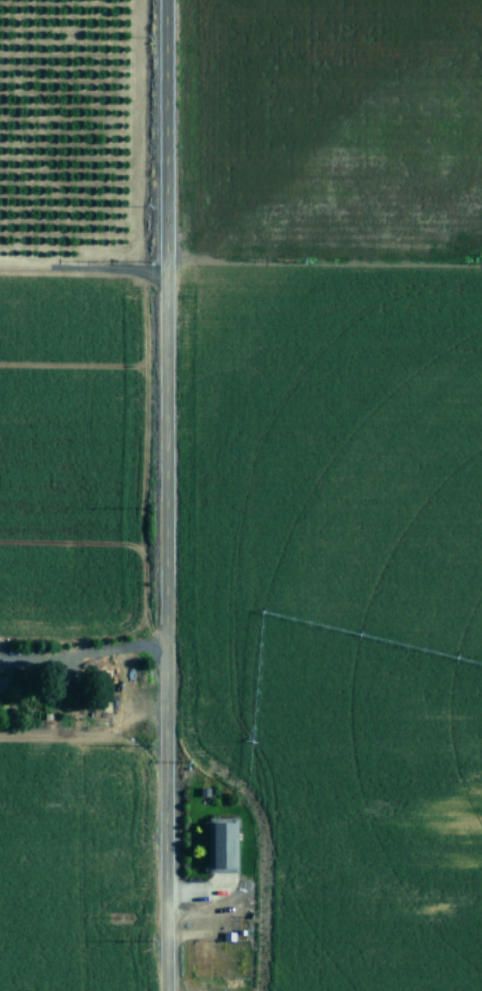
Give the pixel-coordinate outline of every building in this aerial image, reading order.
[(234,820),(209,819),(207,872),(237,872),(237,850),(234,849),(234,820)]
